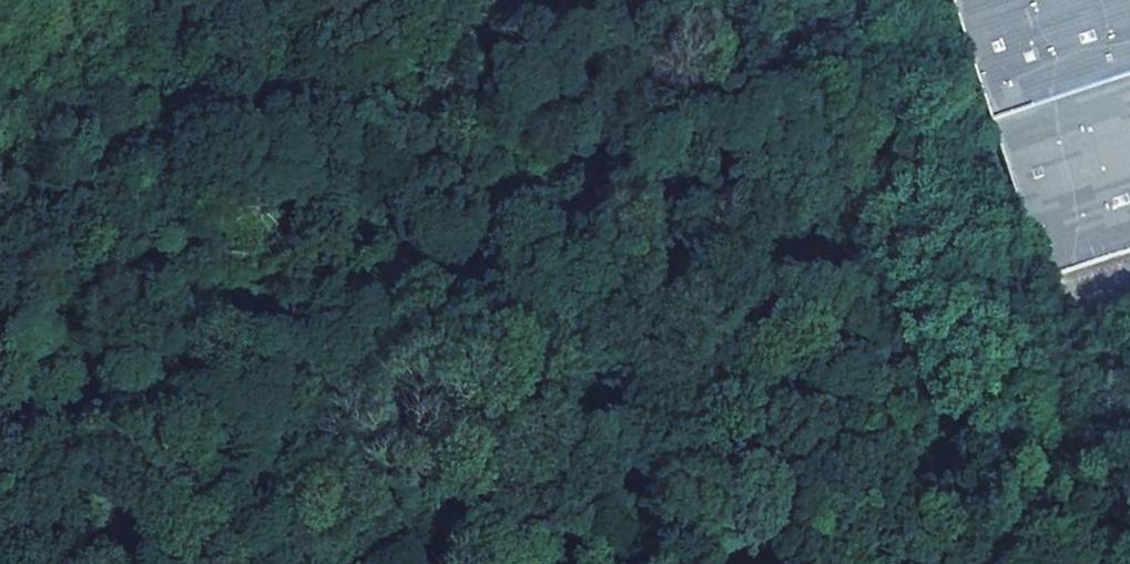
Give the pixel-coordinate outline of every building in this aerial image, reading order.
[(1129,77),(1129,0),(956,0),(995,121),(1129,77)] [(995,121),(1046,279),(1068,272),(1129,252),(1129,77),(995,121)]
